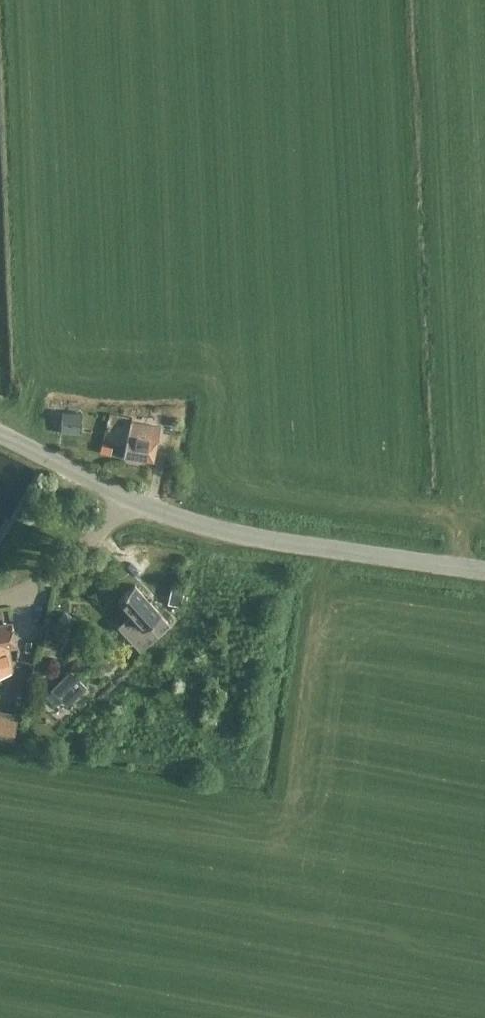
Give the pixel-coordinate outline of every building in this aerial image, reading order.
[(81,424),(82,411),(62,411),(61,423),(81,424)] [(153,460),(160,427),(130,422),(124,456),(153,460)] [(129,611),(124,615),(127,618),(119,625),(132,640),(134,638),(143,647),(146,644),(147,645),(170,624),(161,614),(134,584),(118,599),(129,611)] [(184,586),(172,584),(168,603),(180,605),(184,586)] [(12,620),(11,611),(0,612),(0,621),(12,620)] [(16,646),(12,622),(0,624),(0,673),(13,671),(9,647),(16,646)] [(67,705),(86,686),(77,677),(65,688),(59,681),(51,689),(67,705)] [(0,714),(0,737),(13,739),(18,718),(0,714)]
